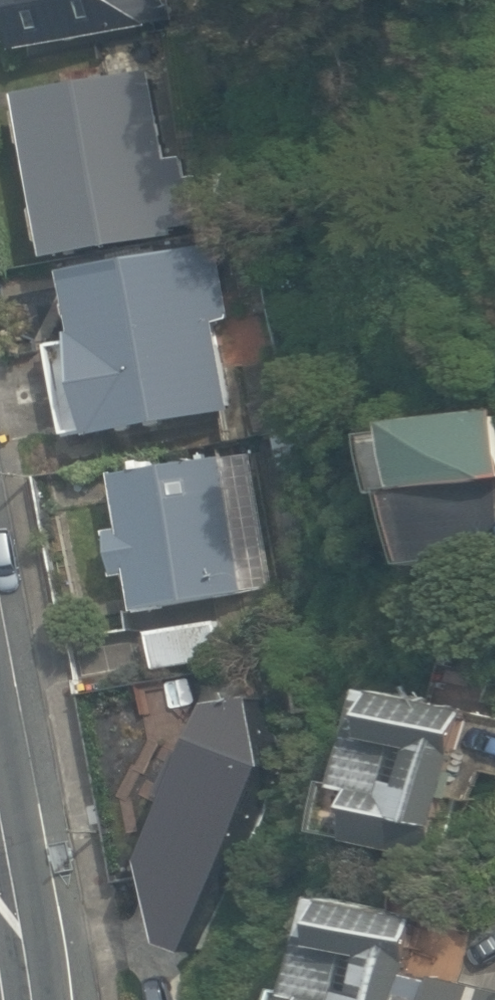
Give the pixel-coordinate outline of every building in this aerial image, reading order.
[(25,52),(179,23),(175,0),(9,0),(15,34),(21,33),(25,52)] [(24,94),(53,260),(181,238),(179,228),(209,223),(201,176),(190,178),(187,157),(172,159),(157,71),(113,79),(111,68),(72,74),(74,85),(24,94)] [(96,437),(234,415),(219,325),(233,322),(221,247),(73,270),(83,330),(79,331),(96,437)] [(494,557),(494,411),(417,423),(418,431),(398,434),(407,499),(427,496),(437,565),(494,557)] [(138,573),(144,610),(250,592),(228,456),(121,474),(131,530),(118,532),(125,575),(138,573)] [(153,631),(159,668),(227,658),(221,620),(153,631)] [(200,798),(210,846),(256,837),(247,789),(274,784),(267,749),(280,747),(275,722),(262,724),(252,671),(156,690),(178,802),(200,798)] [(335,830),(439,859),(456,797),(461,799),(469,771),(464,770),(468,755),(466,754),(478,711),(390,687),(364,785),(348,781),(335,830)] [(126,833),(133,880),(175,873),(168,826),(126,833)] [(410,960),(423,907),(334,884),(310,983),(326,987),(323,999),(398,999),(399,996),(411,999),(494,999),(494,981),(410,960)]
